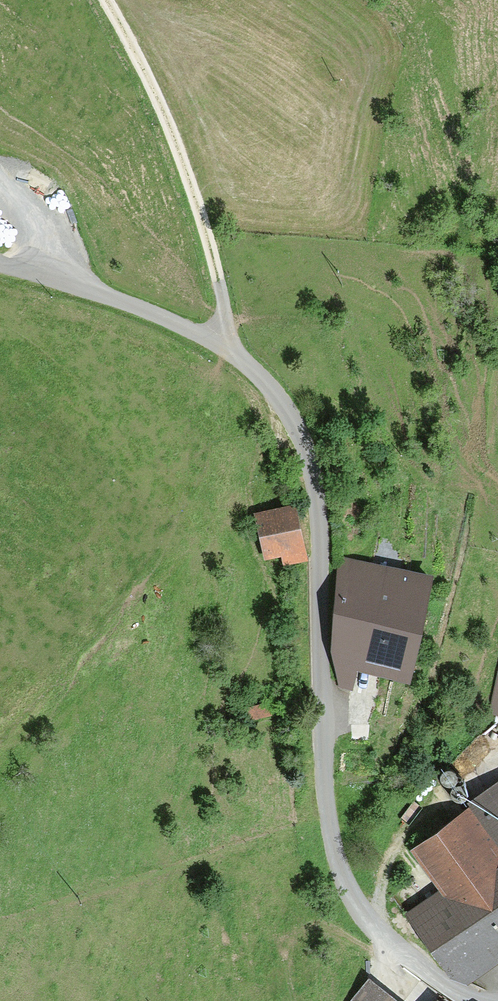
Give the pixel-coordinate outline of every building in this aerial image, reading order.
[(288,504),(252,515),(266,562),(301,552),(288,504)] [(351,563),(329,678),(353,682),(356,666),(408,676),(427,578),(351,563)] [(488,712),(497,714),(497,665),(488,712)] [(461,982),(497,954),(497,781),(409,847),(441,889),(408,917),(461,982)] [(349,1000),(410,1000),(369,972),(349,1000)] [(438,993),(432,1000),(450,1000),(438,993)]
